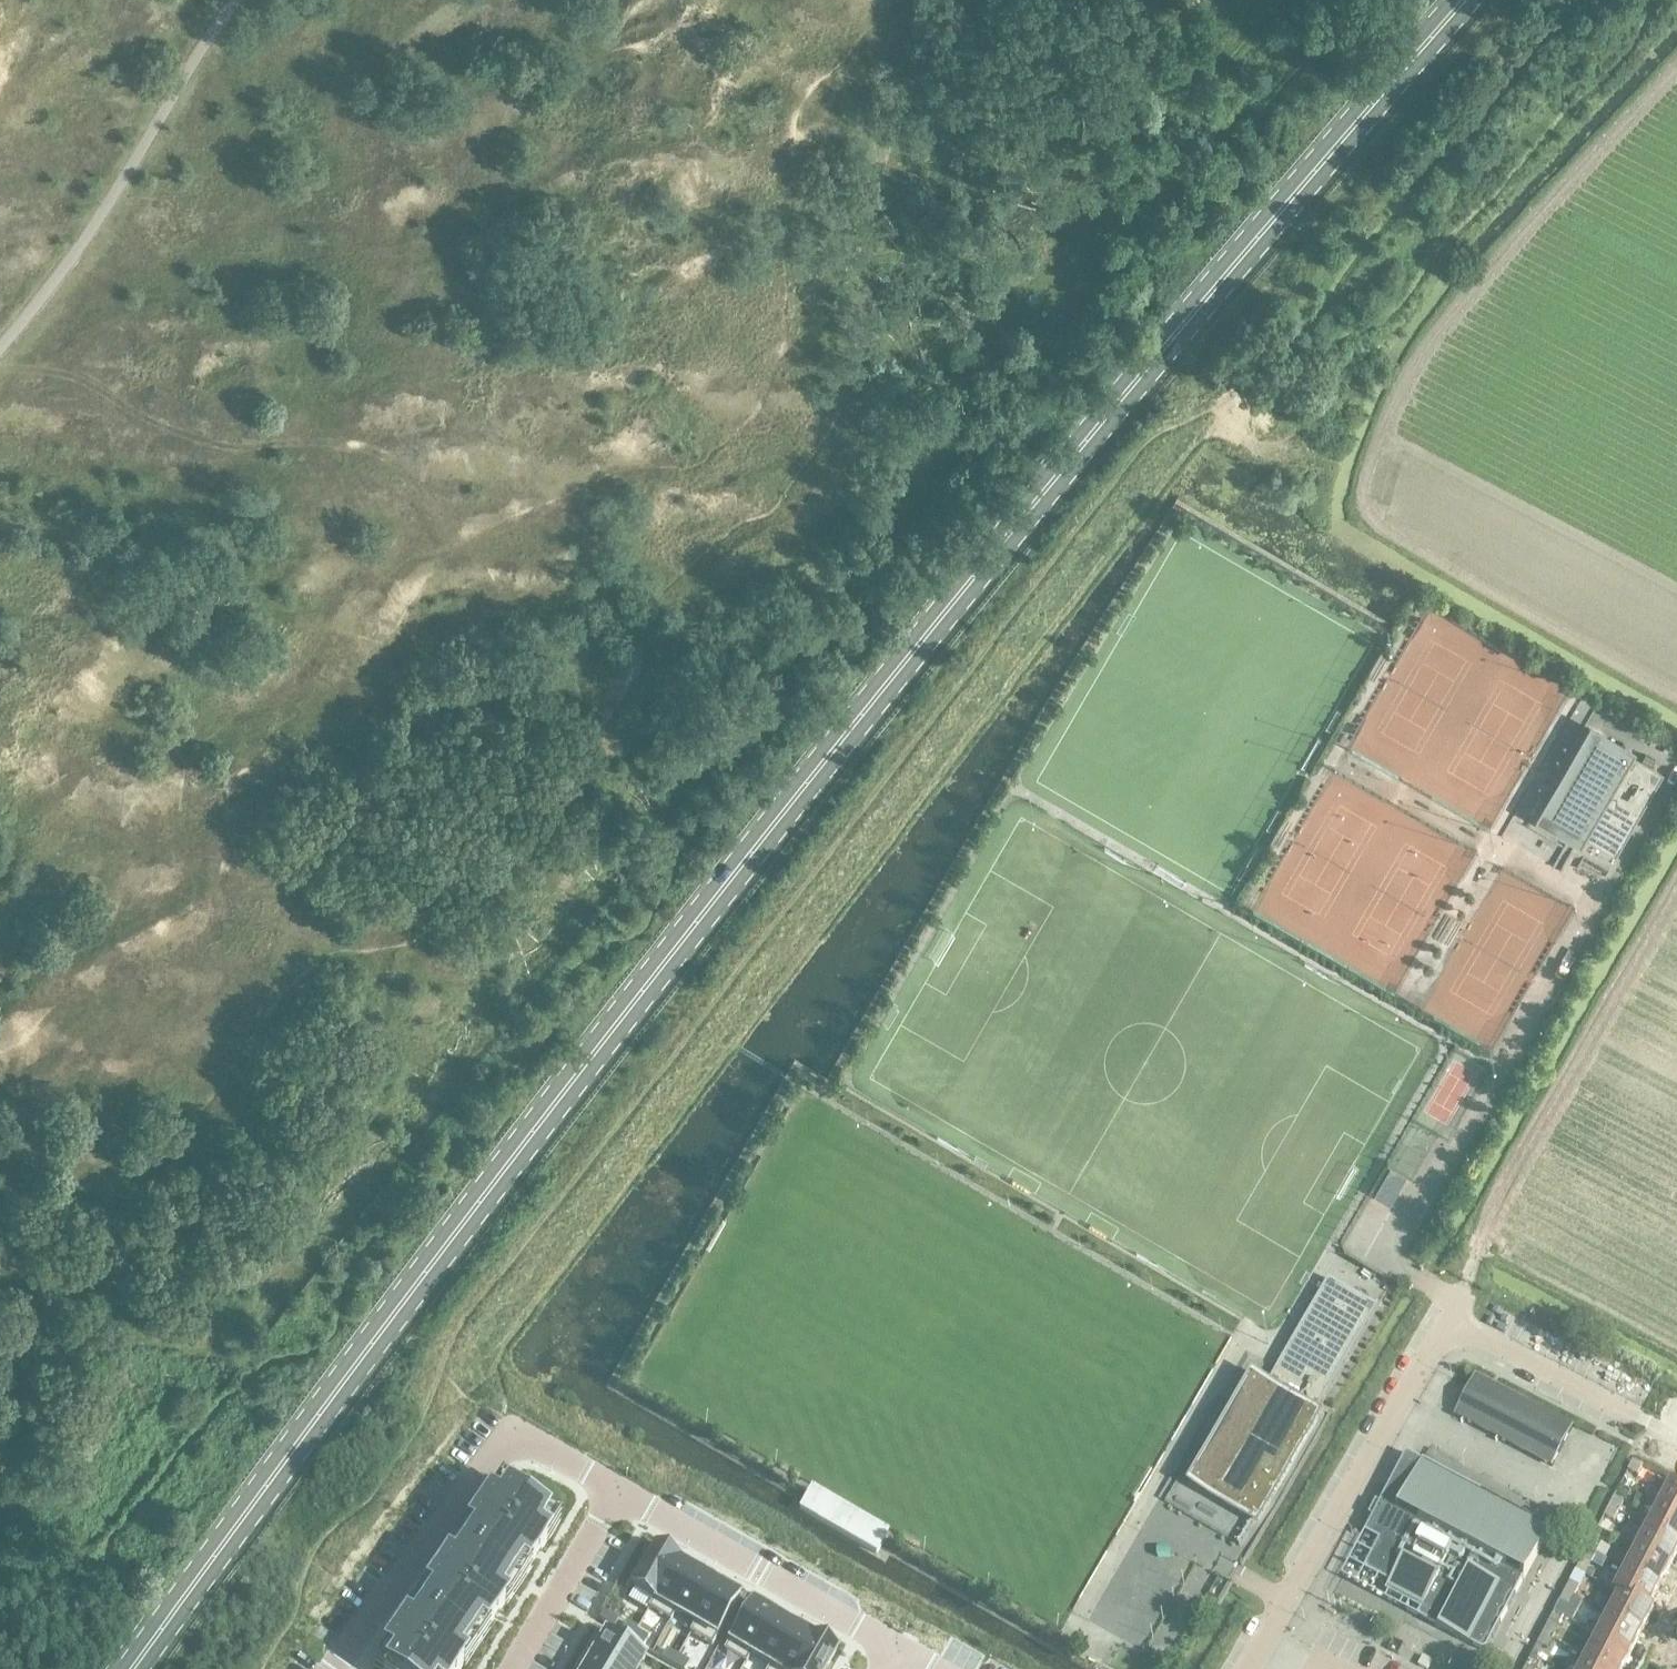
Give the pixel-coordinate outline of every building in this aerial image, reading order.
[(1614,852),(1660,773),(1629,755),(1631,751),(1598,732),(1551,815),(1581,832),(1577,840),(1579,840),(1583,833),(1614,852)] [(1390,1200),(1406,1171),(1390,1162),(1374,1192),(1390,1200)] [(1376,1306),(1328,1279),(1267,1384),(1261,1380),(1199,1487),(1254,1520),(1273,1487),(1275,1488),(1315,1420),(1313,1418),(1378,1306),(1377,1305),(1376,1306)] [(1468,1392),(1456,1415),(1551,1465),(1572,1427),(1476,1376),(1468,1392)] [(1418,1615),(1417,1616),(1436,1626),(1471,1645),(1471,1644),(1485,1652),(1528,1570),(1541,1547),(1551,1528),(1423,1460),(1423,1461),(1406,1453),(1382,1498),(1372,1518),(1373,1519),(1387,1526),(1376,1547),(1364,1569),(1390,1583),(1385,1591),(1388,1593),(1389,1591),(1420,1607),(1419,1609),(1421,1610),(1418,1615)] [(1637,1475),(1642,1466),(1633,1461),(1628,1470),(1637,1475)] [(374,1668),(459,1668),(494,1617),(499,1610),(536,1555),(541,1548),(560,1520),(501,1480),(374,1668)] [(1670,1483),(1659,1504),(1676,1514),(1676,1486),(1670,1483)] [(1610,1505),(1619,1510),(1623,1502),(1614,1497),(1610,1505)] [(1659,1504),(1648,1526),(1676,1541),(1676,1514),(1659,1504)] [(1614,1521),(1619,1510),(1610,1505),(1604,1516),(1614,1521)] [(1636,1547),(1670,1565),(1676,1551),(1676,1541),(1648,1526),(1636,1547)] [(1597,1553),(1600,1547),(1601,1545),(1592,1540),(1588,1548),(1597,1553)] [(1636,1547),(1626,1568),(1659,1586),(1670,1565),(1636,1547)] [(656,1548),(633,1588),(653,1599),(648,1609),(649,1609),(678,1560),(656,1548)] [(1597,1553),(1588,1548),(1582,1558),(1591,1563),(1597,1553)] [(678,1560),(649,1609),(670,1622),(675,1612),(698,1573),(678,1561),(678,1560)] [(1626,1568),(1615,1589),(1620,1591),(1649,1606),(1659,1586),(1626,1568)] [(698,1573),(675,1612),(694,1624),(689,1633),(690,1634),(719,1585),(698,1573)] [(1565,1591),(1574,1596),(1579,1587),(1570,1582),(1565,1591)] [(719,1585),(690,1634),(712,1646),(717,1637),(740,1598),(719,1585)] [(1560,1601),(1569,1606),(1574,1596),(1565,1591),(1560,1601)] [(1608,1613),(1642,1631),(1653,1608),(1649,1606),(1620,1591),(1608,1613)] [(752,1603),(723,1651),(745,1663),(773,1615),(752,1603)] [(1597,1635),(1630,1652),(1642,1631),(1608,1613),(1597,1635)] [(745,1663),(750,1654),(770,1665),(768,1668),(769,1668),(794,1627),(773,1615),(745,1663)] [(626,1621),(620,1633),(631,1640),(637,1630),(638,1628),(626,1621)] [(1548,1625),(1543,1633),(1552,1638),(1557,1630),(1548,1625)] [(769,1668),(797,1668),(815,1638),(814,1638),(813,1639),(794,1627),(769,1668)] [(637,1630),(631,1640),(643,1646),(648,1637),(637,1630)] [(593,1653),(620,1668),(638,1668),(645,1656),(606,1632),(593,1653)] [(1547,1648),(1552,1638),(1543,1633),(1538,1643),(1547,1648)] [(1586,1656),(1610,1668),(1622,1668),(1630,1652),(1597,1635),(1586,1656)] [(1186,1637),(1183,1643),(1188,1646),(1192,1641),(1186,1637)] [(797,1668),(826,1668),(836,1651),(815,1638),(797,1668)] [(667,1648),(661,1657),(672,1664),(678,1654),(667,1648)] [(584,1668),(620,1668),(593,1653),(584,1668)] [(672,1664),(681,1668),(685,1668),(689,1661),(678,1654),(672,1664)] [(1579,1668),(1610,1668),(1586,1656),(1579,1668)]
